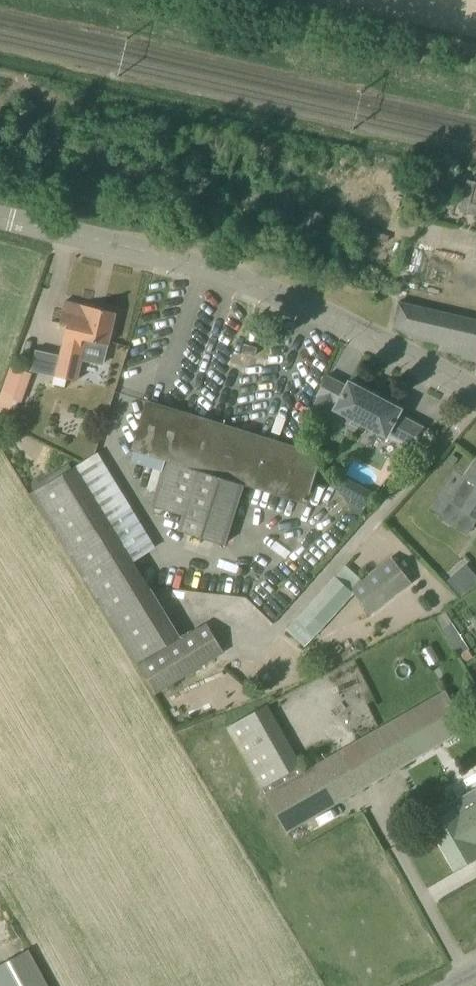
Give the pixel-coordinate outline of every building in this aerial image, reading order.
[(467,180),(459,212),(475,215),(475,182),(467,180)] [(410,304),(386,299),(381,320),(393,324),(417,337),(440,343),(439,349),(462,354),(462,357),(475,361),(475,321),(410,304)] [(104,364),(109,344),(116,312),(65,301),(60,322),(68,324),(56,376),(66,378),(77,381),(82,359),(104,364)] [(244,343),(242,351),(256,355),(258,347),(244,343)] [(336,406),(344,390),(340,388),(342,383),(327,375),(316,395),(318,396),(310,410),(327,419),(335,405),(336,406)] [(6,379),(1,395),(18,401),(22,402),(28,386),(6,379)] [(424,427),(398,414),(401,409),(349,381),(344,390),(336,406),(334,409),(353,418),(350,423),(365,431),(368,426),(386,436),(388,434),(413,447),(424,427)] [(243,483),(270,490),(307,502),(321,456),(283,444),(282,448),(224,430),(226,426),(148,402),(144,415),(134,448),(135,448),(131,460),(162,470),(151,505),(184,512),(179,530),(224,544),(240,493),(243,483)] [(98,452),(75,466),(33,491),(110,617),(152,591),(133,560),(157,547),(98,452)] [(465,478),(466,478),(451,500),(475,518),(475,462),(465,478)] [(339,474),(333,487),(338,490),(350,503),(361,515),(366,505),(355,499),(361,486),(339,474)] [(306,646),(355,592),(372,615),(413,583),(392,556),(376,569),(364,580),(346,564),(287,629),(306,646)] [(461,567),(446,581),(461,597),(475,583),(461,567)] [(152,591),(110,617),(138,663),(179,637),(175,630),(152,591)] [(249,614),(251,602),(208,594),(206,605),(249,614)] [(139,664),(156,693),(223,653),(206,623),(139,664)] [(287,830),(375,780),(466,728),(445,692),(266,794),(287,830)] [(261,787),(302,764),(268,704),(226,727),(261,787)] [(456,815),(453,809),(430,823),(455,868),(475,856),(475,850),(471,842),(475,839),(475,803),(456,815)] [(28,949),(0,964),(0,985),(49,985),(28,949)]
